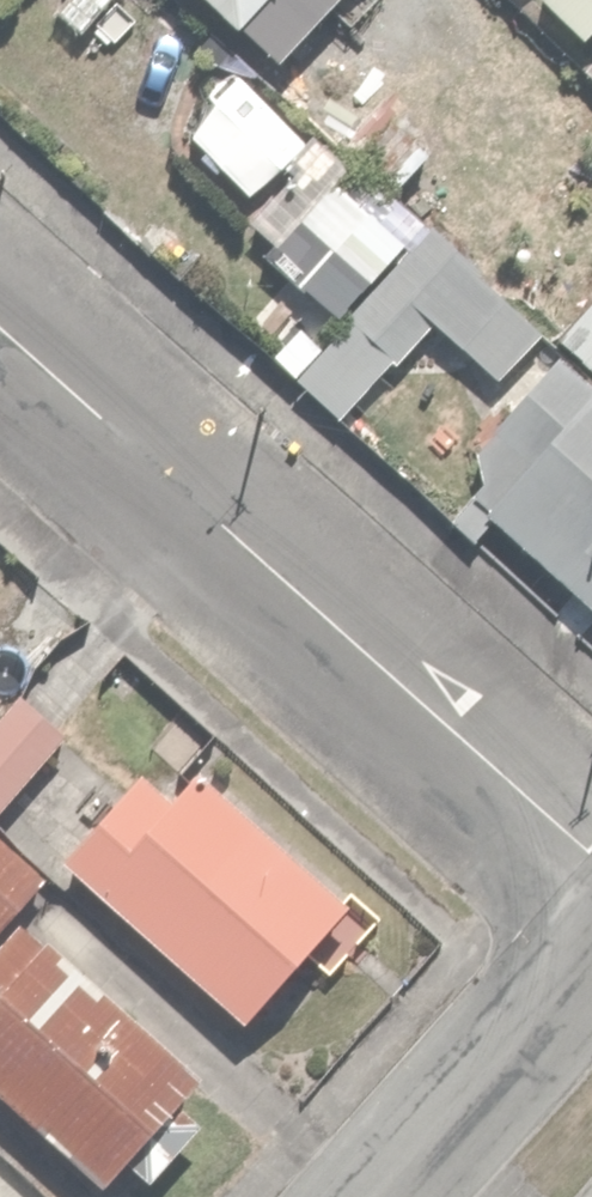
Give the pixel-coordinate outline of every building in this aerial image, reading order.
[(276,53),(325,0),(219,0),(276,53)] [(580,29),(591,15),(591,0),(547,0),(580,29)] [(463,340),(501,293),(420,228),(349,316),(400,357),(433,316),(463,340)] [(550,330),(591,366),(591,281),(550,330)] [(591,601),(591,383),(548,346),(460,453),(500,486),(480,509),(591,601)] [(62,723),(19,684),(0,705),(0,793),(62,723)] [(335,893),(186,765),(91,875),(241,1003),(335,893)] [(40,866),(0,833),(0,915),(40,866)] [(35,909),(0,946),(0,1083),(99,1178),(203,1070),(35,909)]
